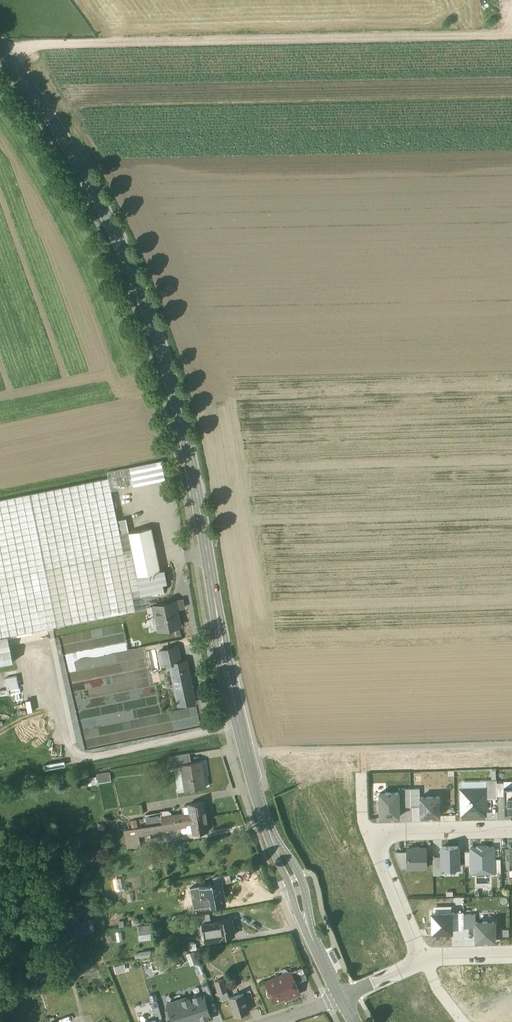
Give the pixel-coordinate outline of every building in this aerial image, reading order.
[(129,467),(133,486),(165,480),(161,461),(129,467)] [(133,486),(129,467),(107,472),(108,478),(109,478),(111,491),(133,486)] [(108,478),(30,494),(57,626),(136,610),(133,597),(132,591),(139,589),(137,576),(160,571),(161,571),(152,528),(128,532),(128,533),(120,534),(111,491),(109,478),(108,478)] [(57,626),(30,494),(0,500),(0,638),(8,636),(57,626)] [(161,572),(160,571),(137,576),(139,589),(132,591),(133,597),(141,596),(164,591),(163,585),(161,572)] [(133,597),(136,610),(143,608),(141,596),(133,597)] [(175,605),(177,611),(186,608),(184,599),(175,601),(175,605)] [(156,605),(161,630),(180,626),(177,611),(175,605),(166,607),(165,603),(156,605)] [(13,661),(8,636),(0,638),(0,664),(13,661)] [(173,647),(159,650),(162,666),(170,664),(170,663),(176,662),(173,647)] [(176,662),(170,663),(170,664),(173,681),(180,679),(181,687),(175,688),(178,705),(195,702),(192,684),(190,685),(188,677),(190,677),(187,660),(181,661),(176,662)] [(5,678),(7,690),(9,689),(19,688),(17,676),(5,678)] [(84,746),(78,719),(67,721),(73,744),(78,742),(79,747),(84,746)] [(177,755),(179,766),(182,765),(182,764),(192,763),(190,753),(177,755)] [(169,767),(173,767),(179,766),(177,755),(167,756),(169,767)] [(182,765),(186,791),(205,788),(201,762),(192,763),(182,764),(182,765)] [(177,792),(186,791),(182,765),(179,766),(173,767),(177,792)] [(97,775),(98,783),(111,781),(110,773),(97,775)] [(95,786),(94,777),(87,778),(88,787),(95,786)] [(461,781),(461,790),(485,789),(485,781),(461,781)] [(497,799),(497,797),(496,783),(496,781),(485,781),(485,789),(486,799),(497,799)] [(504,788),(504,797),(504,814),(511,814),(511,787),(504,788)] [(398,789),(398,793),(399,793),(399,807),(411,807),(410,789),(398,789)] [(411,807),(420,807),(420,797),(420,789),(410,789),(411,807)] [(461,790),(461,816),(485,815),(485,799),(486,799),(485,789),(461,790)] [(398,793),(379,793),(380,818),(399,817),(399,807),(399,793),(398,793)] [(440,797),(420,797),(420,807),(420,817),(440,816),(440,797)] [(189,814),(190,819),(206,816),(204,802),(188,805),(189,814)] [(146,826),(156,825),(154,813),(144,815),(146,826)] [(160,817),(162,824),(190,819),(189,814),(184,815),(183,813),(172,815),(161,817),(160,817)] [(209,832),(206,816),(190,819),(191,824),(193,833),(193,834),(209,832)] [(191,824),(190,819),(162,824),(163,831),(185,827),(185,825),(191,824)] [(150,835),(150,838),(155,838),(154,834),(163,833),(163,831),(162,824),(156,825),(146,826),(138,828),(139,836),(150,835)] [(131,830),(132,837),(139,836),(138,828),(131,830)] [(123,831),(127,850),(141,847),(139,836),(132,837),(131,830),(123,831)] [(470,875),(495,875),(495,860),(495,846),(469,846),(469,853),(470,867),(470,875)] [(458,847),(442,847),(442,857),(442,869),(459,869),(458,847)] [(412,849),(407,849),(407,852),(408,869),(427,869),(426,849),(420,849),(420,848),(412,848),(412,849)] [(408,869),(407,852),(395,852),(402,869),(408,869)] [(433,875),(442,875),(442,869),(442,857),(433,857),(433,875)] [(212,877),(213,883),(221,882),(221,884),(231,882),(230,875),(212,877)] [(120,879),(114,880),(116,892),(122,891),(120,879)] [(199,886),(201,897),(223,893),(221,884),(221,882),(213,883),(199,886)] [(201,897),(199,886),(190,888),(194,909),(225,903),(223,893),(201,897)] [(192,916),(193,925),(200,925),(200,924),(209,922),(209,923),(211,923),(210,913),(192,916)] [(435,928),(435,930),(442,930),(442,933),(452,932),(452,931),(451,913),(432,913),(432,928),(435,928)] [(464,913),(451,913),(452,931),(464,931),(464,928),(464,914),(464,913)] [(476,914),(464,914),(464,928),(476,928),(476,922),(476,914)] [(202,924),(204,934),(210,933),(211,941),(220,939),(220,938),(234,935),(231,919),(217,921),(217,922),(211,923),(209,923),(202,924)] [(91,932),(88,920),(72,923),(75,935),(91,932)] [(202,935),(204,934),(202,924),(209,923),(209,922),(200,924),(200,925),(202,935)] [(494,922),(476,922),(476,928),(476,940),(495,940),(494,922)] [(138,935),(150,933),(149,925),(137,926),(138,935)] [(196,941),(189,942),(190,951),(197,950),(196,941)] [(151,950),(139,952),(140,959),(152,957),(151,950)] [(194,950),(186,954),(191,966),(199,963),(194,950)] [(124,964),(114,967),(115,973),(126,971),(124,964)] [(293,974),(296,982),(307,978),(303,967),(291,971),(292,975),(293,974)] [(291,971),(277,977),(278,980),(292,975),(291,971)] [(272,996),(274,1002),(286,998),(287,999),(300,993),(296,982),(293,974),(292,975),(278,980),(277,977),(266,981),(269,989),(268,989),(267,992),(268,995),(271,997),(272,996)] [(218,993),(218,994),(227,992),(223,979),(214,982),(218,993)] [(201,986),(203,992),(206,1002),(214,1000),(207,984),(201,986)] [(203,992),(167,1003),(173,1021),(201,1021),(212,1019),(206,1002),(203,992)] [(215,994),(218,1002),(229,999),(227,992),(218,994),(218,993),(215,994)] [(149,995),(151,1002),(158,1000),(156,993),(149,995)] [(229,999),(234,1016),(248,1011),(243,994),(229,999)] [(151,1003),(156,1020),(162,1018),(157,1001),(151,1003)]
